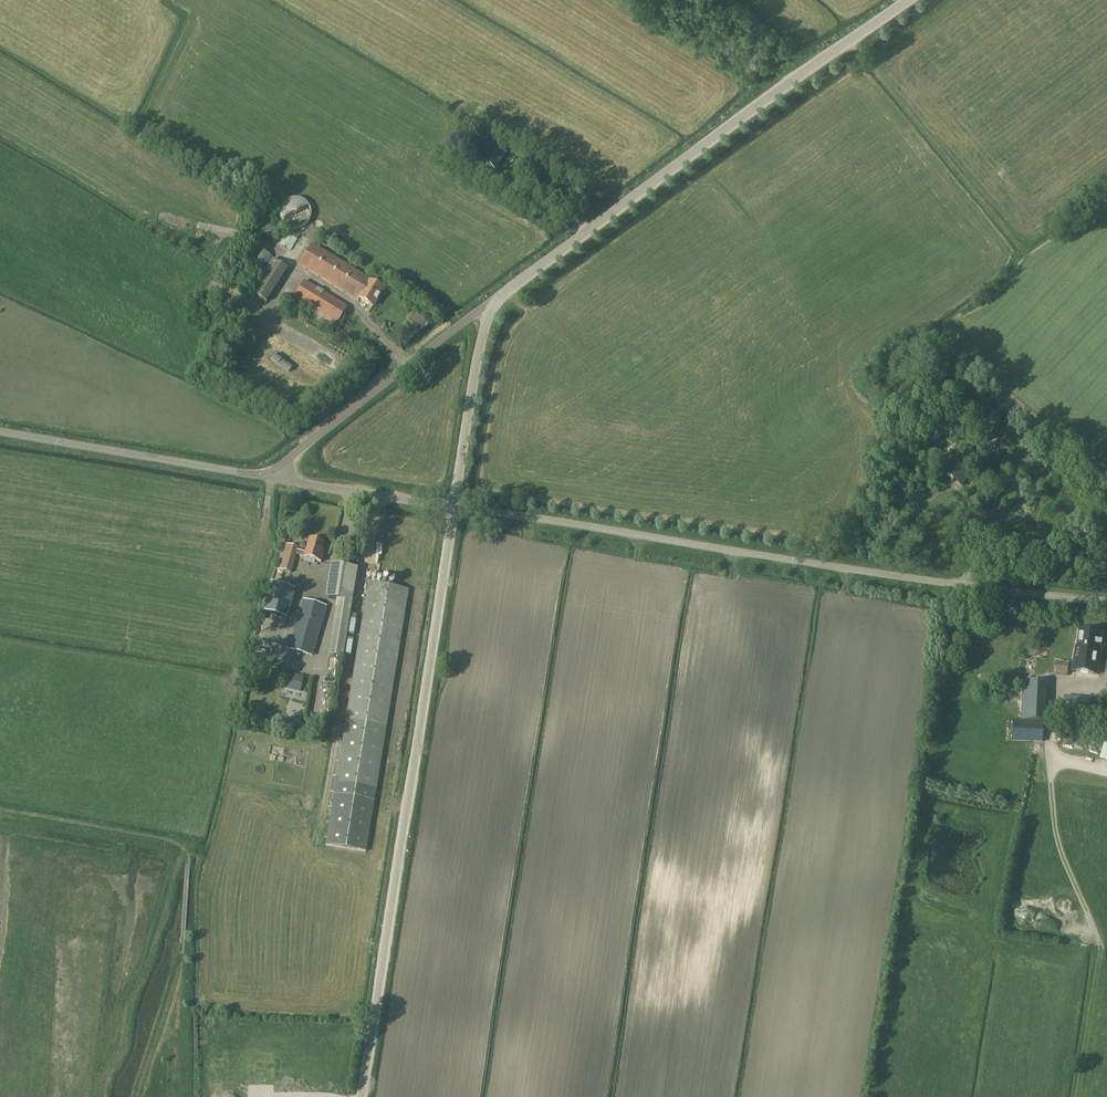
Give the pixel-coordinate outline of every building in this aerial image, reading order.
[(495,169),(508,150),(499,144),(486,163),(495,169)] [(257,239),(279,232),(276,220),(254,227),(257,239)] [(290,252),(297,240),(286,234),(279,245),(290,252)] [(372,308),(383,291),(370,283),(371,281),(311,245),(298,266),(359,302),(360,300),(372,308)] [(252,253),(243,268),(259,278),(272,257),(263,252),(256,247),(254,251),(252,253)] [(265,303),(286,271),(273,262),(252,295),(265,303)] [(337,326),(348,308),(305,282),(294,300),(337,326)] [(935,434),(926,447),(936,454),(945,441),(935,434)] [(962,447),(943,473),(962,487),(981,460),(962,447)] [(321,563),(325,552),(322,551),(324,544),(309,539),(305,553),(298,550),(298,548),(284,544),(277,569),(291,573),(296,555),(304,557),(303,558),(321,563)] [(330,564),(325,598),(336,600),(352,602),(357,569),(356,568),(353,568),(352,568),(330,564)] [(263,610),(263,611),(267,613),(288,619),(296,590),(278,585),(271,583),(267,597),(263,610)] [(368,583),(324,842),(364,848),(407,590),(368,583)] [(313,656),(327,607),(304,600),(290,649),(313,656)] [(351,603),(338,601),(331,652),(344,654),(351,603)] [(1096,675),(1101,646),(1100,646),(1102,632),(1080,629),(1077,646),(1076,646),(1072,671),(1096,675)] [(1067,676),(1070,663),(1056,660),(1053,674),(1067,676)] [(288,673),(286,680),(302,684),(303,677),(288,673)] [(1041,742),(1044,682),(1024,681),(1022,721),(1013,720),(1012,740),(1041,742)] [(1063,708),(1091,710),(1091,701),(1064,699),(1063,708)] [(298,716),(291,720),(296,728),(303,724),(298,716)] [(226,1096),(243,1096),(243,1082),(226,1082),(226,1096)]
